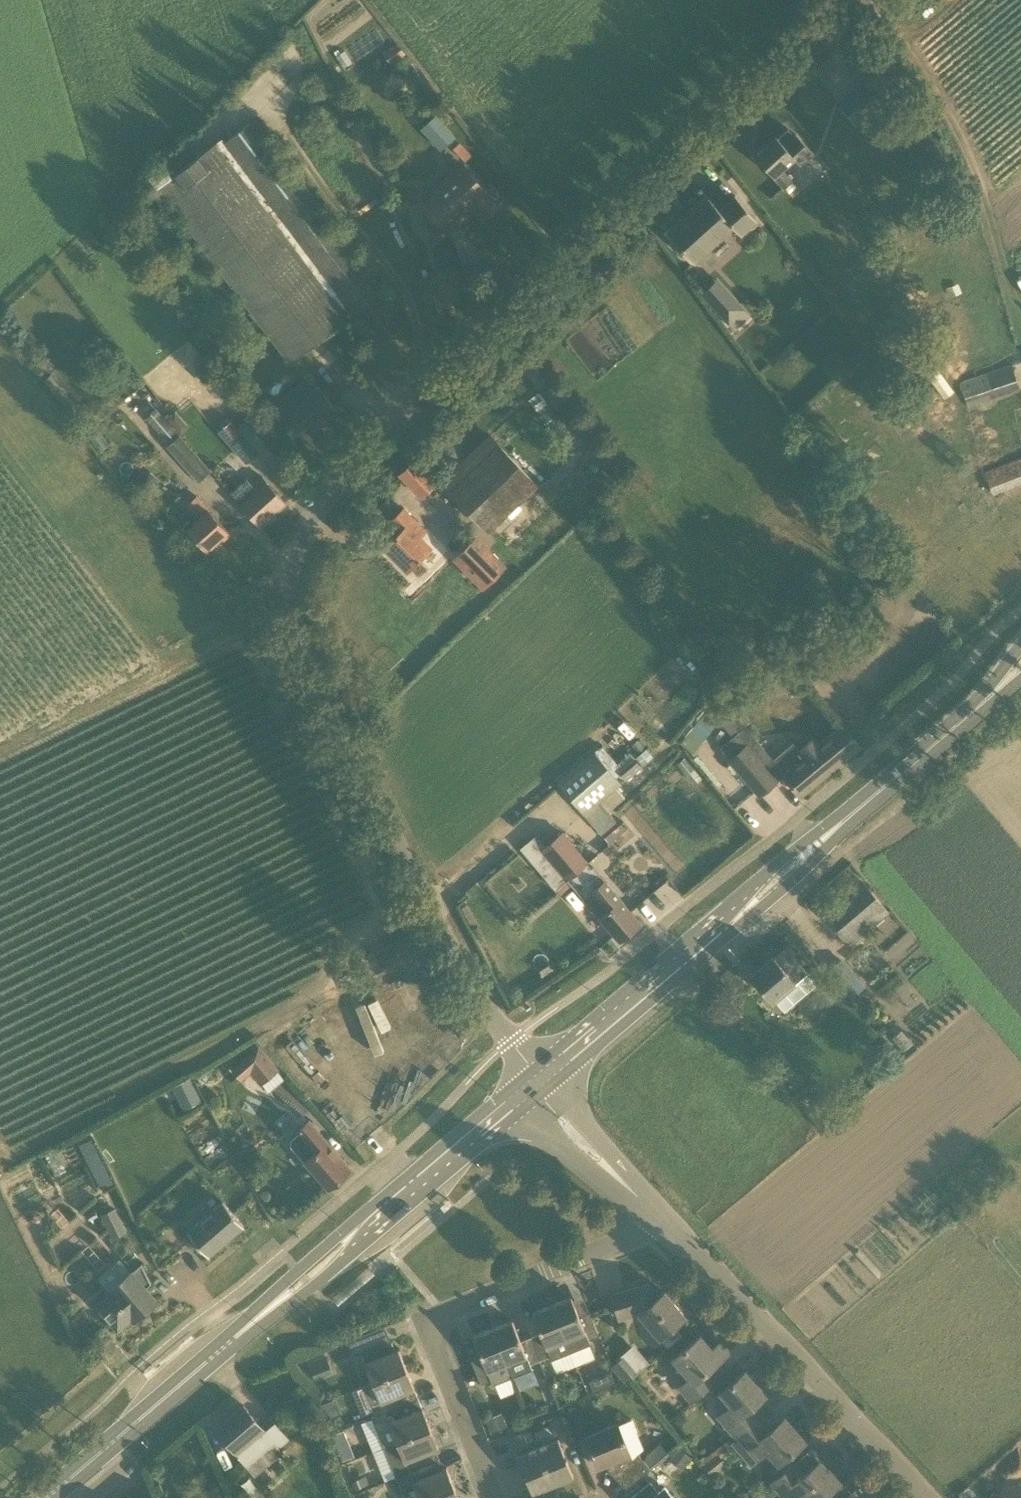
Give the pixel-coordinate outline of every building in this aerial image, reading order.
[(388,53),(384,56),(391,65),(395,62),(406,54),(398,44),(388,53)] [(427,127),(447,148),(451,145),(456,140),(446,129),(436,118),(427,127)] [(406,323),(252,121),(224,142),(377,345),(406,323)] [(796,134),(790,129),(779,139),(777,137),(755,156),(784,188),(793,180),(784,169),(796,158),(802,165),(814,153),(796,134)] [(346,317),(216,142),(170,178),(161,166),(148,176),(290,362),(348,319),(346,317)] [(440,232),(445,230),(472,205),(485,219),(499,206),(464,168),(453,179),(449,175),(433,190),(437,194),(423,206),(434,217),(431,222),(440,232)] [(709,198),(668,235),(694,264),(735,227),(741,234),(757,219),(735,196),(720,210),(709,198)] [(718,277),(701,294),(735,330),(752,314),(718,277)] [(944,398),(954,390),(931,359),(921,366),(944,398)] [(968,405),(1020,386),(1013,363),(960,382),(968,405)] [(315,390),(308,380),(274,405),(293,433),(309,421),(313,427),(336,410),(319,387),(315,390)] [(198,482),(211,471),(152,403),(146,407),(152,414),(146,418),(169,444),(167,446),(198,482)] [(167,418),(181,432),(189,424),(175,410),(167,418)] [(246,464),(260,452),(243,434),(230,446),(246,464)] [(490,535),(541,485),(491,436),(480,445),(480,446),(472,454),(441,484),(490,535)] [(1020,482),(1020,458),(986,471),(994,492),(1020,482)] [(413,459),(397,475),(409,486),(424,471),(413,459)] [(286,504),(262,478),(260,475),(251,483),(246,478),(230,492),(242,506),(260,526),(286,504)] [(207,551),(228,531),(199,499),(189,508),(201,521),(189,532),(207,551)] [(408,570),(429,549),(419,539),(426,531),(404,509),(391,522),(400,532),(387,546),(386,546),(384,546),(384,547),(386,547),(387,548),(408,570)] [(482,591),(507,567),(477,537),(453,561),(482,591)] [(842,725),(820,743),(814,735),(805,742),(798,748),(805,756),(784,776),(801,796),(860,747),(842,725)] [(737,733),(721,747),(730,758),(729,759),(760,795),(778,780),(747,743),(746,743),(737,733)] [(646,750),(637,759),(643,765),(652,756),(646,750)] [(617,787),(621,783),(594,752),(558,784),(605,838),(620,825),(608,812),(625,797),(617,787)] [(619,773),(625,780),(642,766),(636,759),(619,773)] [(677,766),(694,786),(702,779),(684,759),(677,766)] [(590,866),(587,863),(589,862),(563,832),(541,850),(574,887),(619,941),(641,923),(595,869),(592,865),(590,866)] [(850,943),(888,912),(863,881),(825,912),(850,943)] [(815,981),(785,947),(774,957),(773,956),(751,974),(781,1010),(815,981)] [(852,997),(865,986),(843,961),(830,972),(852,997)] [(251,1073),(261,1085),(280,1069),(259,1045),(232,1069),(242,1080),(251,1073)] [(189,1077),(176,1085),(185,1100),(198,1092),(189,1077)] [(299,1128),(301,1131),(291,1139),(291,1146),(305,1161),(328,1188),(351,1169),(309,1120),(299,1128)] [(96,1148),(85,1154),(101,1186),(112,1180),(96,1148)] [(189,1231),(209,1256),(245,1225),(224,1201),(189,1231)] [(99,1212),(112,1237),(126,1230),(113,1204),(99,1212)] [(113,1293),(99,1304),(120,1328),(133,1316),(135,1319),(158,1300),(147,1287),(153,1281),(143,1261),(141,1263),(131,1272),(110,1290),(113,1293)] [(654,1301),(641,1286),(612,1294),(620,1320),(640,1313),(660,1337),(686,1316),(665,1291),(654,1301)] [(579,1316),(571,1296),(552,1304),(572,1352),(590,1344),(589,1340),(600,1336),(590,1311),(579,1316)] [(540,1332),(531,1336),(541,1360),(550,1356),(557,1373),(576,1365),(571,1352),(572,1352),(552,1304),(532,1312),(540,1332)] [(521,1340),(512,1320),(493,1328),(507,1363),(527,1355),(530,1364),(541,1360),(531,1336),(521,1340)] [(365,1362),(373,1382),(407,1369),(399,1349),(395,1350),(385,1325),(348,1340),(354,1355),(362,1352),(366,1362),(365,1362)] [(494,1384),(512,1377),(507,1363),(493,1328),(473,1336),(482,1356),(472,1361),(481,1384),(492,1380),(494,1384)] [(711,1349),(700,1335),(674,1357),(690,1376),(679,1385),(693,1401),(715,1383),(706,1372),(730,1352),(720,1341),(711,1349)] [(618,1361),(611,1367),(624,1382),(630,1377),(638,1369),(625,1354),(618,1361)] [(314,1377),(331,1374),(327,1356),(311,1359),(314,1377)] [(372,1417),(415,1400),(411,1390),(414,1388),(407,1369),(373,1382),(363,1386),(371,1405),(371,1404),(375,1415),(372,1417)] [(737,1437),(760,1418),(751,1407),(765,1394),(745,1370),(721,1391),(733,1405),(720,1416),(737,1437)] [(566,1386),(553,1391),(559,1406),(572,1401),(566,1386)] [(419,1410),(415,1400),(372,1417),(384,1447),(431,1428),(423,1408),(419,1410)] [(261,1425),(244,1405),(217,1428),(249,1466),(276,1442),(280,1447),(289,1440),(270,1417),(261,1425)] [(502,1412),(486,1419),(491,1433),(507,1426),(502,1412)] [(556,1434),(568,1428),(564,1417),(551,1423),(556,1434)] [(768,1449),(779,1462),(788,1455),(805,1441),(785,1418),(771,1430),(760,1418),(737,1437),(738,1437),(731,1443),(751,1466),(758,1461),(756,1459),(768,1449)] [(651,1470),(649,1468),(643,1461),(638,1454),(632,1458),(618,1423),(584,1437),(596,1467),(607,1462),(616,1473),(619,1471),(631,1485),(651,1470)] [(411,1471),(439,1460),(434,1449),(439,1447),(431,1428),(384,1447),(396,1477),(411,1471)] [(347,1429),(332,1435),(337,1447),(352,1440),(347,1429)] [(515,1450),(528,1445),(524,1434),(510,1438),(515,1450)] [(532,1493),(573,1476),(558,1439),(517,1456),(532,1493)] [(647,1453),(643,1461),(649,1468),(668,1453),(660,1443),(647,1453)] [(678,1447),(669,1460),(683,1470),(692,1457),(678,1447)] [(712,1458),(704,1465),(713,1476),(722,1469),(720,1467),(712,1458)] [(411,1471),(421,1497),(429,1497),(455,1488),(447,1468),(443,1469),(439,1460),(411,1471)] [(805,1473),(795,1461),(772,1481),(786,1497),(796,1497),(801,1493),(806,1497),(825,1497),(824,1496),(840,1482),(821,1460),(805,1473)] [(650,1482),(631,1497),(675,1497),(665,1487),(658,1492),(650,1482)] [(455,1488),(429,1497),(459,1497),(455,1488)]
